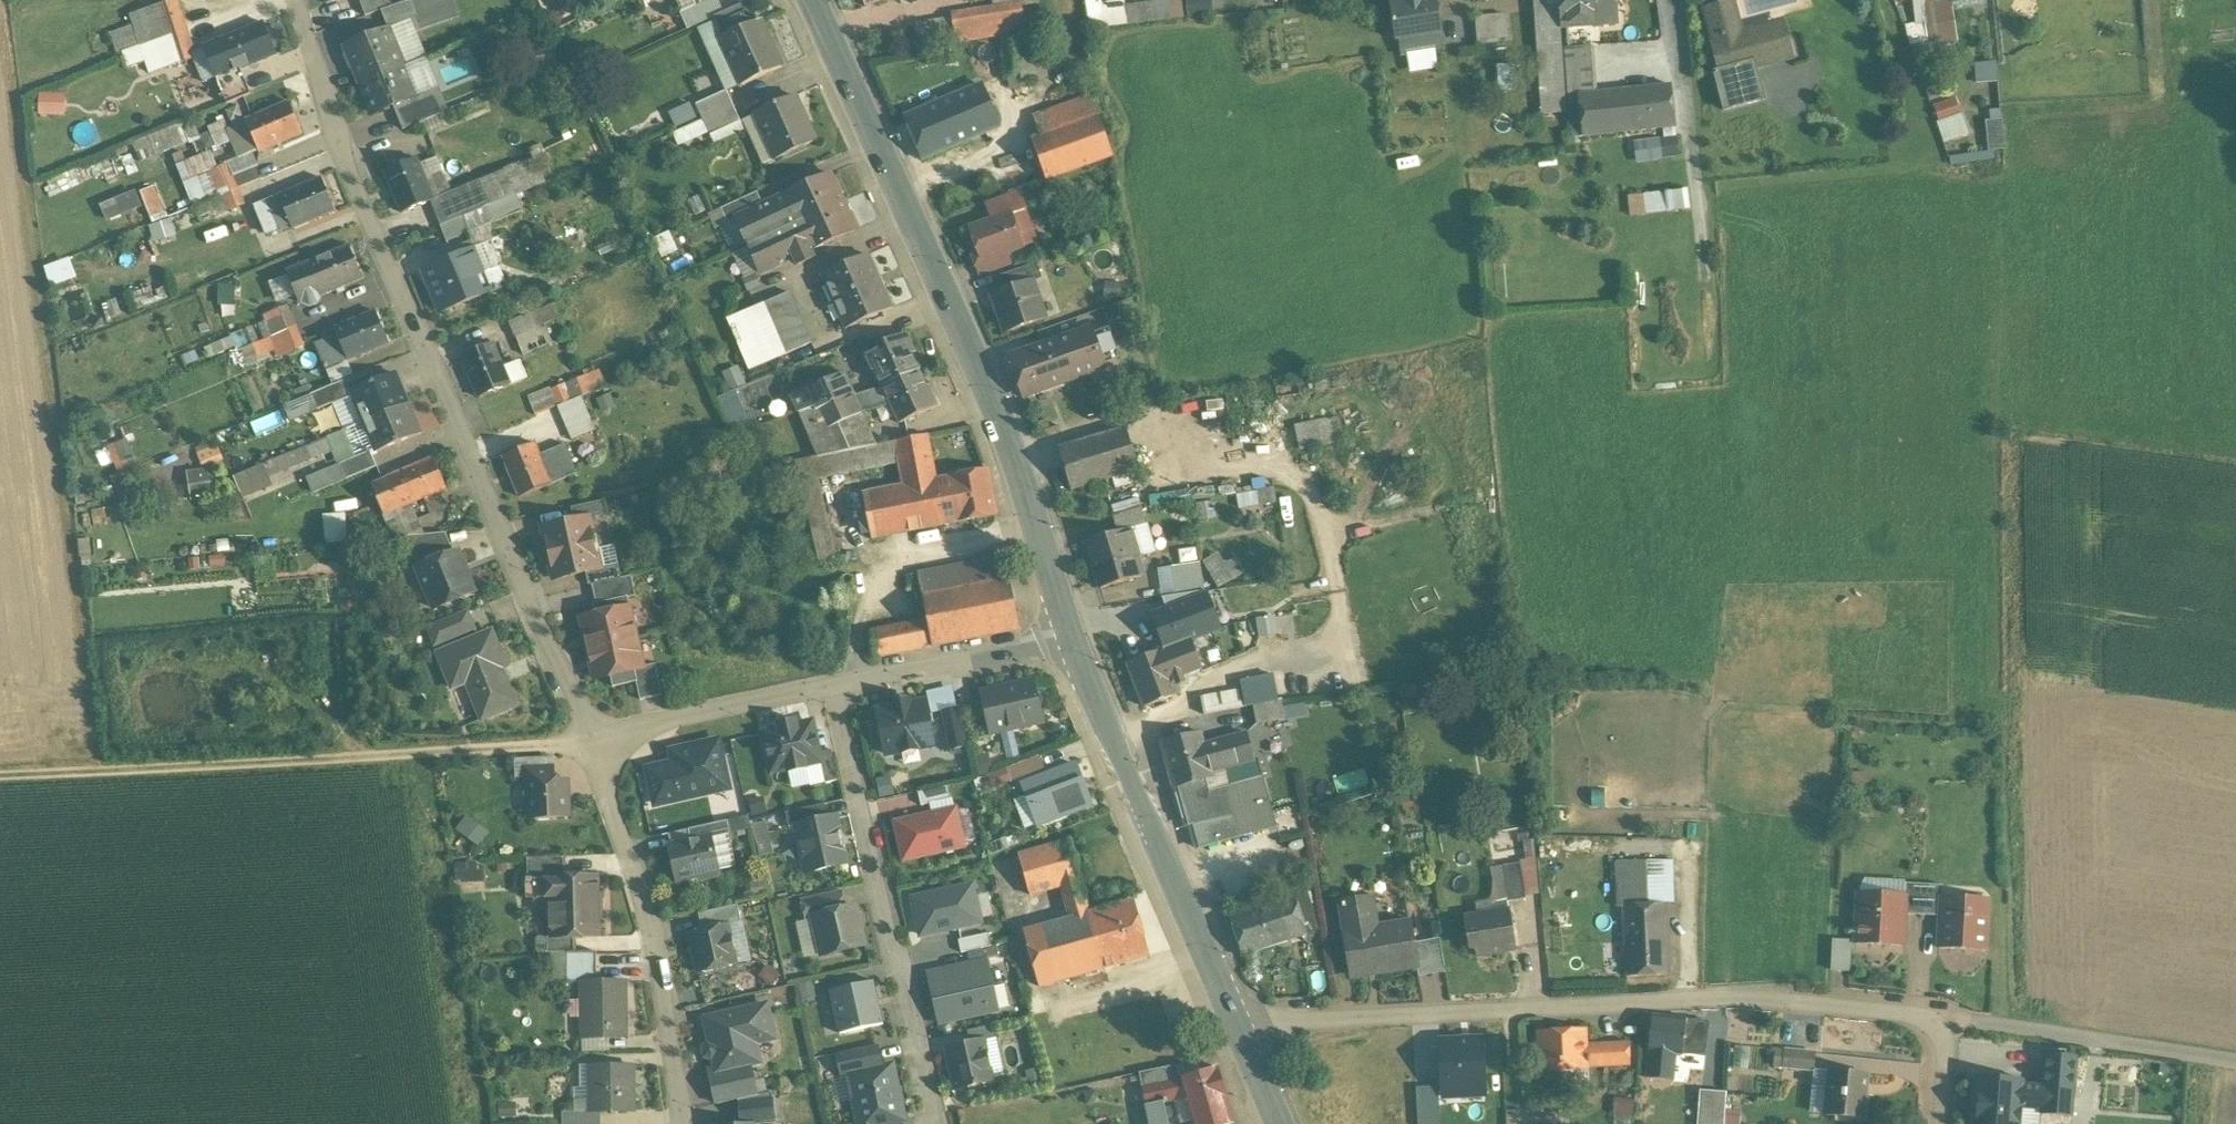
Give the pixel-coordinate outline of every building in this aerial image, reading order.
[(177,0),(171,0),(156,5),(161,22),(182,15),(177,0)] [(365,15),(392,6),(390,0),(360,0),(365,15)] [(419,20),(449,10),(446,0),(412,0),(419,20)] [(680,12),(687,28),(714,16),(724,12),(718,0),(706,0),(680,12)] [(1099,0),(1086,3),(1090,24),(1103,22),(1099,0)] [(1125,4),(1127,23),(1171,18),(1169,0),(1163,0),(1125,4)] [(1186,15),(1214,11),(1212,0),(1184,0),(1186,15)] [(1390,5),(1396,40),(1401,39),(1403,53),(1439,47),(1437,33),(1441,33),(1437,0),(1421,0),(1390,5)] [(1541,113),(1566,111),(1558,0),(1533,0),(1541,113)] [(1564,26),(1617,23),(1615,0),(1562,0),(1564,26)] [(724,12),(714,16),(723,36),(758,21),(749,1),(724,12)] [(953,17),(957,40),(1027,30),(1022,6),(1021,1),(993,6),(953,12),(953,17)] [(1706,9),(1723,68),(1753,60),(1755,66),(1783,58),(1777,32),(1742,41),(1731,2),(1706,9)] [(161,22),(156,5),(145,8),(148,16),(143,18),(151,42),(165,35),(161,22)] [(1504,13),(1475,16),(1478,44),(1507,41),(1504,13)] [(182,15),(161,22),(165,35),(185,27),(182,15)] [(936,20),(915,24),(920,49),(957,42),(957,40),(953,17),(936,20)] [(723,36),(720,38),(741,84),(782,66),(761,19),(758,21),(723,36)] [(264,22),(222,39),(222,40),(203,47),(222,91),(246,81),(241,68),(277,53),(264,22)] [(185,27),(165,35),(169,46),(190,40),(185,27)] [(389,29),(345,46),(361,84),(404,67),(389,29)] [(165,35),(151,42),(154,52),(170,48),(169,46),(165,35)] [(1024,36),(1001,38),(1005,78),(1009,77),(1009,87),(1028,85),(1024,36)] [(190,40),(169,46),(170,48),(175,64),(195,58),(190,40)] [(1593,45),(1565,47),(1570,111),(1580,110),(1578,94),(1596,92),(1593,45)] [(1995,59),(1974,62),(1977,82),(1998,79),(1995,59)] [(404,67),(361,84),(373,113),(393,105),(416,95),(415,94),(404,67)] [(246,81),(222,91),(227,104),(251,93),(246,81)] [(980,84),(940,101),(958,143),(998,126),(980,84)] [(1671,84),(1633,88),(1638,130),(1675,126),(1671,84)] [(415,94),(416,95),(393,105),(403,129),(442,113),(432,87),(415,94)] [(1596,92),(1578,94),(1580,110),(1583,136),(1638,130),(1633,88),(1596,92)] [(727,89),(696,103),(703,119),(734,105),(727,89)] [(69,112),(70,92),(42,91),(42,112),(69,112)] [(1941,140),(1967,134),(1959,94),(1933,100),(1941,140)] [(791,96),(754,113),(775,159),(815,141),(806,121),(803,123),(791,96)] [(1091,96),(1033,117),(1040,135),(1098,114),(1091,96)] [(940,101),(905,116),(923,157),(958,143),(940,101)] [(289,102),(246,120),(249,126),(242,129),(246,138),(252,135),(259,151),(302,133),(289,102)] [(734,105),(703,119),(710,135),(741,121),(734,105)] [(1040,135),(1031,138),(1038,157),(1046,180),(1113,156),(1098,114),(1040,135)] [(1986,148),(2003,147),(2001,118),(1985,119),(1986,148)] [(1633,138),(1634,159),(1678,156),(1676,135),(1633,138)] [(416,158),(385,171),(402,212),(430,201),(451,192),(450,190),(437,157),(419,164),(416,158)] [(1038,157),(1010,167),(1018,190),(1046,180),(1038,157)] [(238,188),(227,163),(205,172),(212,190),(221,187),(224,194),(238,188)] [(256,167),(235,176),(239,187),(261,178),(256,167)] [(504,169),(450,190),(451,192),(454,191),(464,215),(508,197),(515,194),(504,169)] [(784,194),(785,196),(797,222),(843,201),(830,173),(784,194)] [(293,230),(336,213),(322,179),(279,196),(293,230)] [(101,202),(108,220),(148,205),(141,187),(101,202)] [(1643,212),(1687,207),(1684,187),(1641,191),(1643,212)] [(238,188),(224,194),(230,210),(244,204),(238,188)] [(464,215),(454,191),(451,192),(430,201),(440,225),(464,215)] [(757,191),(721,208),(728,223),(737,219),(736,218),(763,205),(757,191)] [(1019,192),(988,203),(994,220),(1025,209),(1019,192)] [(749,244),(797,222),(785,196),(763,205),(736,218),(737,219),(749,244)] [(508,197),(464,215),(471,231),(515,213),(508,197)] [(843,201),(797,222),(811,251),(856,230),(843,201)] [(994,220),(971,228),(982,260),(1036,241),(1025,209),(994,220)] [(464,215),(440,225),(447,241),(471,231),(464,215)] [(172,217),(155,222),(160,240),(178,234),(172,217)] [(814,257),(811,251),(797,222),(749,244),(761,271),(793,256),(797,265),(814,257)] [(349,245),(288,270),(300,300),(310,305),(317,302),(320,296),(363,278),(349,245)] [(867,254),(822,274),(847,328),(891,309),(867,254)] [(457,256),(426,269),(443,311),(474,298),(474,297),(486,291),(474,263),(462,268),(457,256)] [(1036,262),(999,275),(1004,290),(1031,280),(1031,282),(1042,278),(1036,262)] [(1004,290),(993,294),(1007,331),(1044,318),(1031,282),(1031,280),(1004,290)] [(812,342),(789,292),(763,303),(786,354),(812,342)] [(548,319),(556,316),(551,303),(512,318),(526,351),(556,339),(548,319)] [(786,354),(763,303),(727,320),(749,370),(786,354)] [(286,305),(264,314),(266,320),(273,335),(295,326),(286,305)] [(376,311),(334,328),(348,360),(389,342),(376,311)] [(273,335),(266,320),(258,323),(265,339),(273,336),(273,335)] [(295,326),(273,335),(273,336),(279,351),(302,342),(295,326)] [(1090,329),(1011,356),(1025,395),(1103,367),(1090,329)] [(905,333),(864,352),(873,372),(876,371),(883,387),(919,370),(912,354),(914,353),(905,333)] [(493,342),(461,355),(479,397),(510,384),(493,342)] [(919,370),(883,387),(891,406),(899,423),(939,406),(930,386),(927,387),(919,370)] [(843,372),(792,396),(800,413),(814,408),(815,410),(852,393),(853,396),(854,396),(843,372)] [(395,373),(352,391),(354,394),(348,397),(333,403),(344,430),(345,430),(407,404),(395,373)] [(747,401),(780,390),(775,376),(723,393),(732,420),(751,413),(747,401)] [(342,381),(310,394),(316,410),(333,403),(348,397),(342,381)] [(852,393),(815,410),(818,415),(804,421),(819,455),(819,456),(853,449),(875,445),(862,415),(853,396),(852,393)] [(582,396),(558,406),(567,428),(591,418),(582,396)] [(407,404),(345,430),(356,457),(370,451),(371,451),(377,449),(378,451),(420,434),(407,404)] [(260,430),(285,421),(281,411),(256,419),(260,430)] [(1339,418),(1295,421),(1297,448),(1341,445),(1339,418)] [(1126,428),(1059,448),(1071,491),(1139,470),(1126,428)] [(875,445),(853,449),(858,471),(899,463),(904,485),(934,479),(936,479),(927,435),(875,445)] [(106,445),(117,473),(140,465),(129,436),(106,445)] [(328,436),(306,445),(311,458),(334,449),(328,436)] [(534,442),(503,455),(520,497),(551,484),(577,473),(565,444),(539,454),(534,442)] [(306,445),(233,476),(240,492),(241,492),(243,497),(271,485),(268,476),(311,458),(306,445)] [(819,455),(795,459),(819,561),(836,557),(818,479),(858,471),(853,449),(819,456),(819,455)] [(356,457),(339,464),(345,479),(377,466),(371,451),(370,451),(356,457)] [(434,457),(387,476),(387,477),(400,508),(411,504),(447,489),(434,457)] [(339,464),(308,477),(314,492),(345,479),(339,464)] [(221,493),(220,465),(192,467),(193,494),(221,493)] [(936,479),(934,479),(943,525),(997,514),(988,469),(936,479)] [(387,477),(371,484),(384,515),(400,508),(387,477)] [(904,485),(862,493),(871,539),(943,525),(934,479),(904,485)] [(1274,488),(1257,491),(1259,504),(1277,501),(1274,488)] [(604,500),(571,507),(574,520),(587,517),(588,519),(607,515),(604,500)] [(400,508),(384,515),(393,537),(405,536),(424,535),(411,504),(400,508)] [(1141,507),(1114,516),(1118,532),(1132,528),(1146,523),(1141,507)] [(329,541),(351,540),(349,511),(327,512),(329,541)] [(574,520),(544,527),(553,566),(559,564),(562,577),(586,572),(599,569),(599,568),(596,555),(600,549),(597,535),(590,531),(588,519),(587,517),(574,520)] [(1118,532),(1086,541),(1101,588),(1140,576),(1135,559),(1141,557),(1132,528),(1118,532)] [(424,535),(405,536),(418,567),(454,552),(446,532),(424,535)] [(1248,571),(1239,554),(1228,560),(1223,550),(1207,559),(1222,585),(1248,571)] [(454,552),(418,567),(434,608),(475,592),(458,551),(454,552)] [(1005,556),(918,573),(927,621),(932,647),(1020,630),(1005,556)] [(1200,562),(1171,567),(1176,595),(1204,591),(1200,562)] [(618,564),(599,568),(599,569),(586,572),(589,585),(592,585),(621,578),(618,564)] [(847,577),(845,581),(847,585),(851,587),(856,585),(857,581),(856,577),(851,575),(847,577)] [(621,578),(592,585),(596,603),(618,598),(618,600),(628,598),(636,596),(631,576),(621,578)] [(852,598),(854,594),(852,590),(848,588),(844,590),(842,594),(844,598),(848,600),(852,598)] [(596,603),(593,604),(595,615),(581,618),(588,648),(637,637),(628,598),(618,600),(618,598),(596,603)] [(468,611),(428,628),(435,645),(476,629),(468,611)] [(927,621),(871,632),(875,658),(932,647),(927,621)] [(492,631),(438,653),(453,688),(467,682),(482,719),(516,705),(501,668),(506,666),(492,631)] [(637,637),(588,648),(595,679),(610,675),(643,668),(643,667),(637,637)] [(1170,647),(1127,663),(1144,707),(1180,693),(1175,680),(1201,670),(1190,639),(1170,647)] [(655,664),(643,667),(643,668),(610,675),(613,687),(636,682),(640,700),(662,695),(655,664)] [(1273,675),(1240,681),(1242,690),(1243,689),(1246,706),(1253,705),(1278,700),(1273,675)] [(1035,682),(981,694),(989,727),(1004,724),(1013,729),(1022,727),(1024,724),(1043,719),(1035,682)] [(1242,690),(1201,697),(1204,715),(1246,706),(1243,689),(1242,690)] [(1278,700),(1253,705),(1257,724),(1286,719),(1282,699),(1278,700)] [(925,701),(878,710),(881,727),(876,735),(883,739),(885,748),(900,745),(901,752),(919,748),(917,742),(933,739),(925,701)] [(958,708),(941,712),(950,750),(967,747),(958,708)] [(812,722),(764,733),(772,767),(787,764),(789,771),(806,767),(805,764),(820,761),(819,752),(812,722)] [(1200,732),(1162,742),(1167,759),(1166,760),(1173,787),(1177,786),(1207,778),(1213,776),(1212,771),(1205,748),(1200,732)] [(1246,733),(1214,742),(1215,745),(1205,748),(1212,771),(1227,767),(1254,760),(1246,733)] [(719,745),(704,748),(699,745),(691,747),(688,752),(689,758),(673,762),(674,764),(681,797),(681,798),(707,792),(706,786),(728,781),(719,745)] [(831,750),(819,752),(820,761),(825,783),(838,780),(831,750)] [(1012,781),(1045,768),(1040,756),(1007,768),(1012,781)] [(553,757),(529,759),(529,772),(554,770),(553,757)] [(1189,825),(1193,824),(1199,848),(1277,827),(1258,758),(1254,760),(1227,767),(1232,785),(1210,791),(1207,778),(1177,786),(1189,825)] [(1077,761),(1020,783),(1025,796),(1036,825),(1038,828),(1094,807),(1077,761)] [(674,764),(648,769),(655,803),(681,797),(674,764)] [(983,792),(1012,781),(1007,768),(978,779),(983,792)] [(554,770),(529,772),(532,818),(567,817),(565,780),(558,780),(554,777),(554,770)] [(951,798),(948,786),(918,792),(921,805),(951,798)] [(1025,796),(1014,800),(1026,829),(1036,825),(1025,796)] [(795,825),(828,818),(824,803),(785,812),(789,827),(795,825)] [(964,846),(955,809),(895,822),(904,859),(964,846)] [(481,844),(492,830),(470,813),(459,827),(481,844)] [(734,818),(736,829),(754,825),(752,815),(734,818)] [(828,818),(795,825),(798,837),(803,844),(806,853),(803,863),(805,873),(847,863),(845,852),(838,845),(836,836),(840,826),(836,816),(828,818)] [(727,820),(688,829),(691,842),(711,838),(730,834),(727,820)] [(691,842),(670,847),(677,879),(699,875),(700,879),(717,875),(716,871),(718,870),(711,838),(691,842)] [(1069,840),(1019,854),(1030,894),(1060,886),(1069,917),(1089,912),(1080,880),(1069,840)] [(565,855),(525,856),(526,877),(565,876),(565,855)] [(1537,858),(1493,865),(1499,901),(1544,893),(1537,858)] [(565,876),(526,877),(526,898),(546,897),(552,903),(553,936),(553,937),(576,937),(599,936),(598,917),(601,916),(600,896),(598,895),(597,876),(565,876)] [(1924,884),(1905,883),(1904,894),(1905,894),(1904,914),(1922,915),(1924,884)] [(981,921),(980,918),(975,896),(972,884),(913,898),(921,935),(981,921)] [(1943,885),(1924,884),(1922,915),(1940,916),(1941,896),(1942,896),(1943,885)] [(1307,891),(1295,895),(1301,916),(1314,912),(1307,891)] [(1904,894),(1857,891),(1855,943),(1903,946),(1904,914),(1905,894),(1904,894)] [(841,892),(802,901),(806,918),(813,917),(813,916),(845,909),(841,892)] [(989,893),(975,896),(980,918),(994,915),(989,893)] [(1295,895),(1260,906),(1272,945),(1307,934),(1301,916),(1295,895)] [(1986,950),(1989,898),(1942,896),(1941,896),(1940,916),(1938,948),(1986,950)] [(1412,922),(1377,928),(1372,898),(1341,903),(1347,934),(1344,934),(1350,972),(1375,968),(1376,974),(1417,966),(1419,966),(1415,943),(1412,922)] [(1134,900),(1089,912),(1104,968),(1149,955),(1134,900)] [(737,904),(699,913),(703,930),(728,925),(741,922),(737,904)] [(1666,905),(1623,906),(1624,935),(1624,936),(1626,976),(1669,974),(1666,905)] [(845,909),(813,916),(813,917),(822,955),(865,945),(856,906),(845,909)] [(1260,906),(1229,916),(1242,955),(1272,945),(1260,906)] [(1510,910),(1464,917),(1467,938),(1474,937),(1476,956),(1516,950),(1510,910)] [(1069,917),(1024,930),(1039,986),(1104,968),(1089,912),(1069,917)] [(703,930),(690,933),(698,972),(736,964),(728,925),(703,930)] [(991,945),(989,933),(959,940),(961,952),(991,945)] [(546,936),(537,937),(538,952),(546,952),(546,936)] [(576,937),(553,937),(553,936),(546,936),(546,952),(567,952),(576,951),(576,937)] [(1440,939),(1415,943),(1419,966),(1417,966),(1419,977),(1446,973),(1440,939)] [(988,957),(998,955),(996,945),(986,948),(988,957)] [(973,964),(986,961),(983,948),(970,951),(973,964)] [(576,951),(567,952),(567,982),(581,982),(597,981),(596,951),(576,951)] [(930,974),(941,1021),(997,1009),(992,987),(986,961),(973,964),(930,974)] [(597,981),(581,982),(582,1038),(626,1037),(625,981),(597,981)] [(873,981),(830,990),(840,1033),(883,1024),(873,981)] [(1005,984),(992,987),(997,1009),(1010,1006),(1005,984)] [(714,1058),(716,1066),(717,1070),(717,1071),(749,1064),(760,1062),(755,1042),(774,1038),(767,1005),(705,1019),(710,1042),(705,1048),(706,1055),(714,1058)] [(1686,1018),(1652,1014),(1646,1078),(1674,1081),(1675,1067),(1704,1070),(1705,1056),(1706,1056),(1709,1021),(1686,1019),(1686,1018)] [(993,1024),(967,1030),(970,1043),(984,1040),(996,1037),(993,1024)] [(1586,1029),(1537,1032),(1539,1072),(1589,1070),(1588,1067),(1587,1044),(1586,1029)] [(1444,1098),(1502,1096),(1499,1033),(1438,1036),(1440,1084),(1415,1085),(1417,1123),(1432,1123),(1445,1123),(1444,1098)] [(970,1043),(947,1049),(955,1088),(992,1080),(984,1040),(970,1043)] [(1629,1042),(1587,1044),(1588,1067),(1630,1065),(1629,1042)] [(877,1045),(838,1053),(843,1076),(849,1074),(849,1073),(881,1066),(877,1045)] [(1815,1053),(1785,1050),(1783,1066),(1814,1069),(1815,1053)] [(2077,1113),(2080,1052),(2056,1051),(2054,1077),(1985,1073),(1984,1094),(1992,1094),(1990,1115),(1981,1115),(1981,1123),(2045,1123),(2046,1112),(2077,1113)] [(757,1095),(749,1064),(717,1071),(717,1070),(710,1071),(717,1104),(738,1099),(757,1095)] [(849,1073),(849,1074),(860,1123),(886,1123),(904,1120),(892,1064),(881,1066),(849,1073)] [(1139,1072),(1150,1123),(1162,1123),(1161,1122),(1167,1121),(1163,1101),(1185,1096),(1179,1078),(1177,1065),(1139,1072)] [(633,1066),(590,1066),(590,1099),(590,1110),(590,1111),(601,1111),(634,1111),(633,1066)] [(1179,1078),(1185,1096),(1193,1123),(1226,1123),(1234,1122),(1218,1067),(1179,1078)] [(1867,1074),(1830,1070),(1825,1115),(1863,1119),(1867,1074)] [(1700,1090),(1697,1123),(1724,1123),(1726,1092),(1700,1090)] [(738,1099),(741,1123),(748,1123),(755,1123),(762,1123),(776,1123),(772,1092),(757,1095),(738,1099)] [(590,1110),(590,1099),(576,1099),(577,1110),(590,1110)] [(564,1110),(564,1123),(601,1123),(601,1111),(590,1111),(590,1110),(577,1110),(564,1110)]
